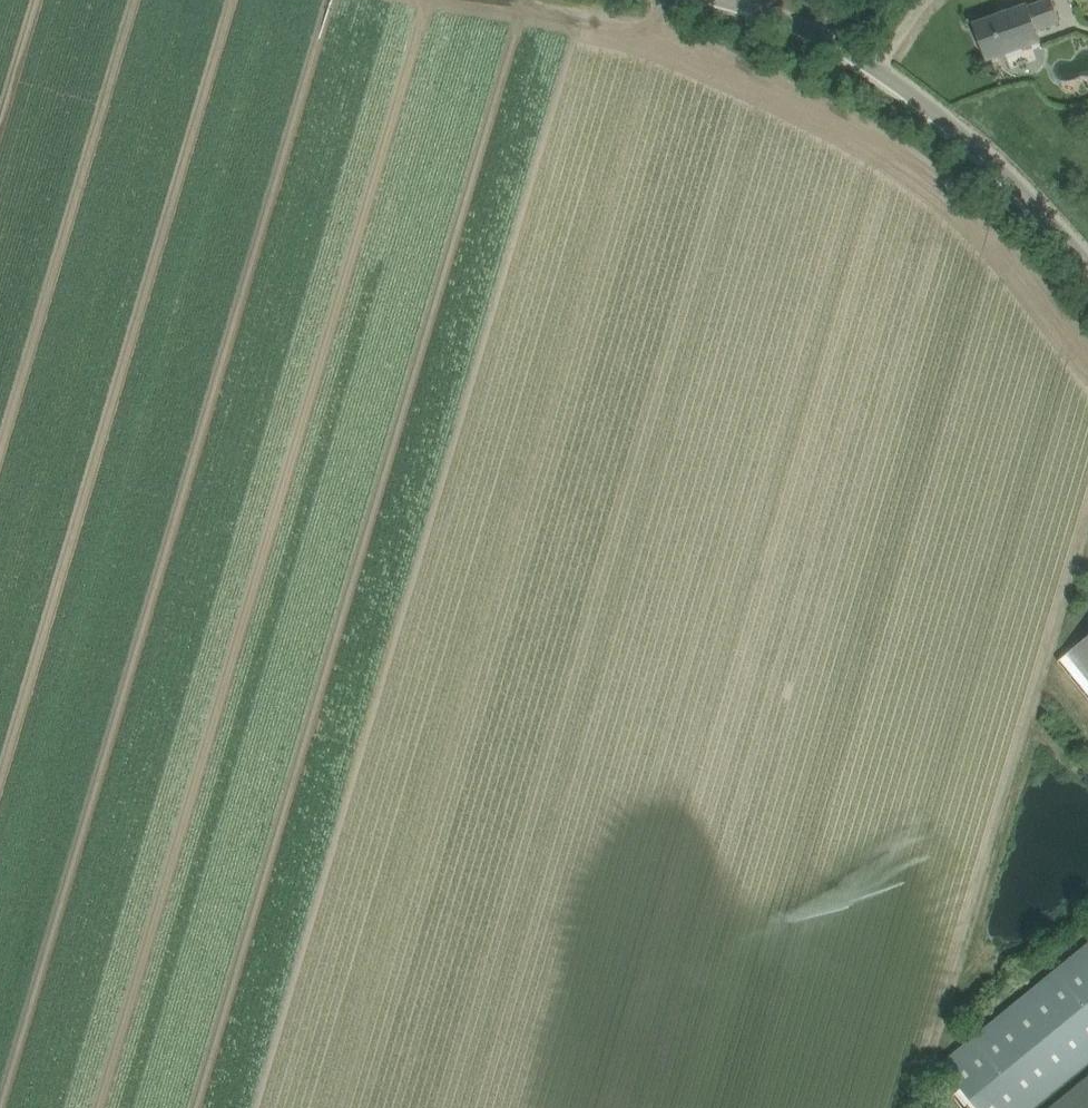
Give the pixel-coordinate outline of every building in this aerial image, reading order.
[(974,24),(987,60),(1007,53),(1009,57),(1023,52),(1022,47),(1042,40),(1038,30),(1061,22),(1053,0),(1045,0),(1029,6),(1027,1),(974,22),(974,24)] [(1059,660),(1087,695),(1087,637),(1059,660)] [(1087,1065),(1087,943),(941,1063),(963,1089),(953,1097),(961,1107),(1035,1107),(1087,1065)] [(1050,1107),(1087,1107),(1087,1077),(1050,1107)]
